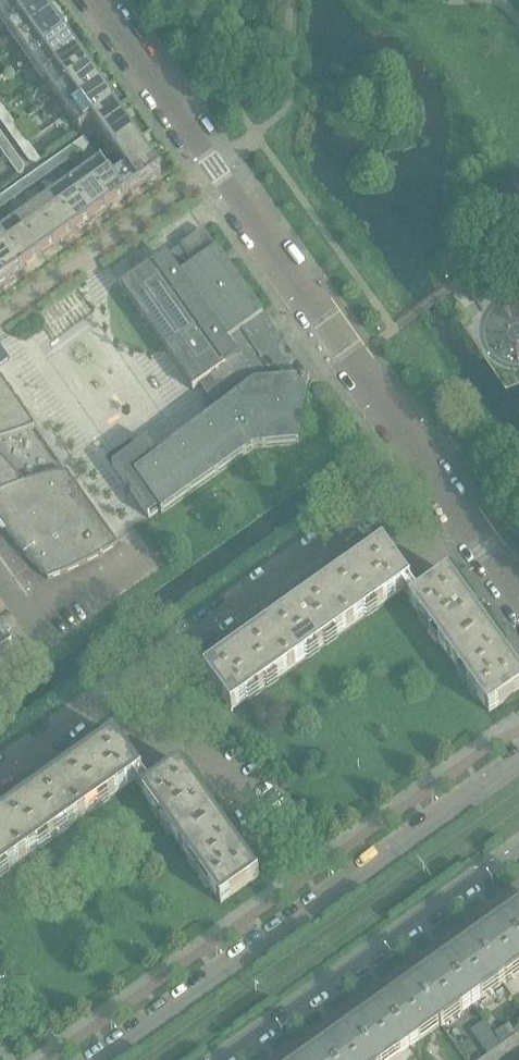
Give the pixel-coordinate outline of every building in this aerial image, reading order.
[(42,6),(39,0),(12,0),(0,9),(0,19),(8,30),(42,6)] [(20,47),(54,23),(42,6),(8,30),(20,47)] [(32,64),(66,40),(54,23),(20,47),(32,64)] [(44,81),(79,57),(66,40),(32,64),(44,81)] [(56,98),(91,74),(79,57),(44,81),(56,98)] [(68,115),(103,91),(91,74),(56,98),(68,115)] [(93,123),(115,108),(103,91),(68,115),(80,133),(94,124),(93,123)] [(115,155),(136,139),(115,108),(93,123),(94,124),(115,155)] [(16,126),(4,109),(0,111),(0,121),(8,132),(16,126)] [(19,147),(27,142),(16,126),(8,132),(19,147)] [(14,152),(1,134),(0,135),(0,150),(6,158),(14,152)] [(70,156),(88,143),(84,139),(66,151),(70,156)] [(125,200),(162,175),(136,139),(115,155),(127,171),(114,181),(113,182),(123,196),(122,196),(125,200)] [(36,164),(41,161),(27,142),(19,147),(30,163),(36,164)] [(52,168),(70,156),(66,151),(49,163),(52,168)] [(24,173),(25,167),(14,152),(6,158),(19,177),(24,173)] [(35,180),(52,168),(49,163),(32,175),(35,180)] [(113,182),(114,181),(102,164),(84,176),(109,212),(125,200),(122,196),(123,196),(113,182)] [(18,192),(35,180),(32,175),(15,188),(18,192)] [(92,224),(109,212),(84,176),(67,188),(92,224)] [(18,192),(15,188),(0,198),(0,203),(1,204),(18,192)] [(75,236),(92,224),(67,188),(50,200),(75,236)] [(58,248),(75,236),(50,200),(33,213),(58,248)] [(40,260),(58,248),(33,213),(16,225),(40,260)] [(40,260),(16,225),(0,236),(0,239),(11,254),(20,267),(21,267),(24,271),(40,260)] [(309,381),(283,344),(203,231),(181,248),(182,249),(156,267),(154,264),(121,287),(194,390),(225,367),(235,359),(253,385),(160,458),(148,442),(113,468),(149,519),(160,511),(162,514),(254,449),(298,444),(294,410),(309,381)] [(11,254),(0,239),(0,261),(11,254)] [(21,267),(20,267),(11,254),(0,261),(0,289),(24,271),(21,267)] [(2,440),(15,436),(28,432),(36,428),(0,377),(0,441),(2,440)] [(67,472),(54,474),(45,476),(36,478),(23,482),(2,459),(0,457),(0,525),(5,531),(13,542),(22,551),(30,561),(39,571),(48,580),(63,574),(70,571),(84,565),(91,561),(98,557),(112,549),(118,545),(116,541),(67,472)] [(347,630),(411,585),(383,546),(357,565),(355,562),(346,568),(349,571),(320,591),(347,630)] [(466,600),(465,599),(448,574),(410,601),(450,657),(488,630),(472,609),(476,606),(470,598),(466,600)] [(291,670),(347,630),(320,591),(298,607),(296,604),(287,610),(289,613),(264,631),(291,670)] [(501,648),(488,630),(450,657),(489,713),(518,692),(518,673),(511,661),(515,659),(509,651),(505,653),(501,648)] [(231,713),(291,670),(264,631),(238,649),(236,646),(228,652),(230,654),(203,674),(231,713)] [(81,820),(142,776),(115,738),(88,756),(86,753),(78,759),(80,762),(53,781),(81,820)] [(199,792),(196,789),(180,765),(141,793),(180,848),(220,821),(205,800),(209,797),(203,789),(199,792)] [(81,820),(53,781),(30,798),(28,795),(19,801),(21,804),(0,819),(0,826),(24,860),(81,820)] [(236,842),(228,833),(220,821),(180,848),(221,904),(260,876),(242,850),(244,848),(239,840),(236,842)] [(24,860),(0,826),(0,877),(24,860)] [(518,973),(518,912),(507,920),(506,919),(497,925),(499,927),(472,946),(501,986),(518,973)] [(440,1029),(501,986),(472,946),(447,964),(445,962),(436,968),(438,971),(412,989),(440,1029)] [(440,1029),(412,989),(386,1007),(384,1005),(375,1012),(377,1014),(350,1033),(351,1034),(369,1059),(396,1059),(440,1029)] [(500,1046),(483,1023),(471,1032),(487,1055),(500,1046)] [(496,1034),(503,1044),(511,1038),(504,1028),(496,1034)] [(518,1046),(518,1033),(502,1045),(508,1053),(518,1046)] [(351,1034),(326,1052),(324,1049),(315,1055),(317,1058),(315,1059),(369,1059),(351,1034)] [(508,1053),(502,1045),(481,1059),(499,1059),(508,1053)]
